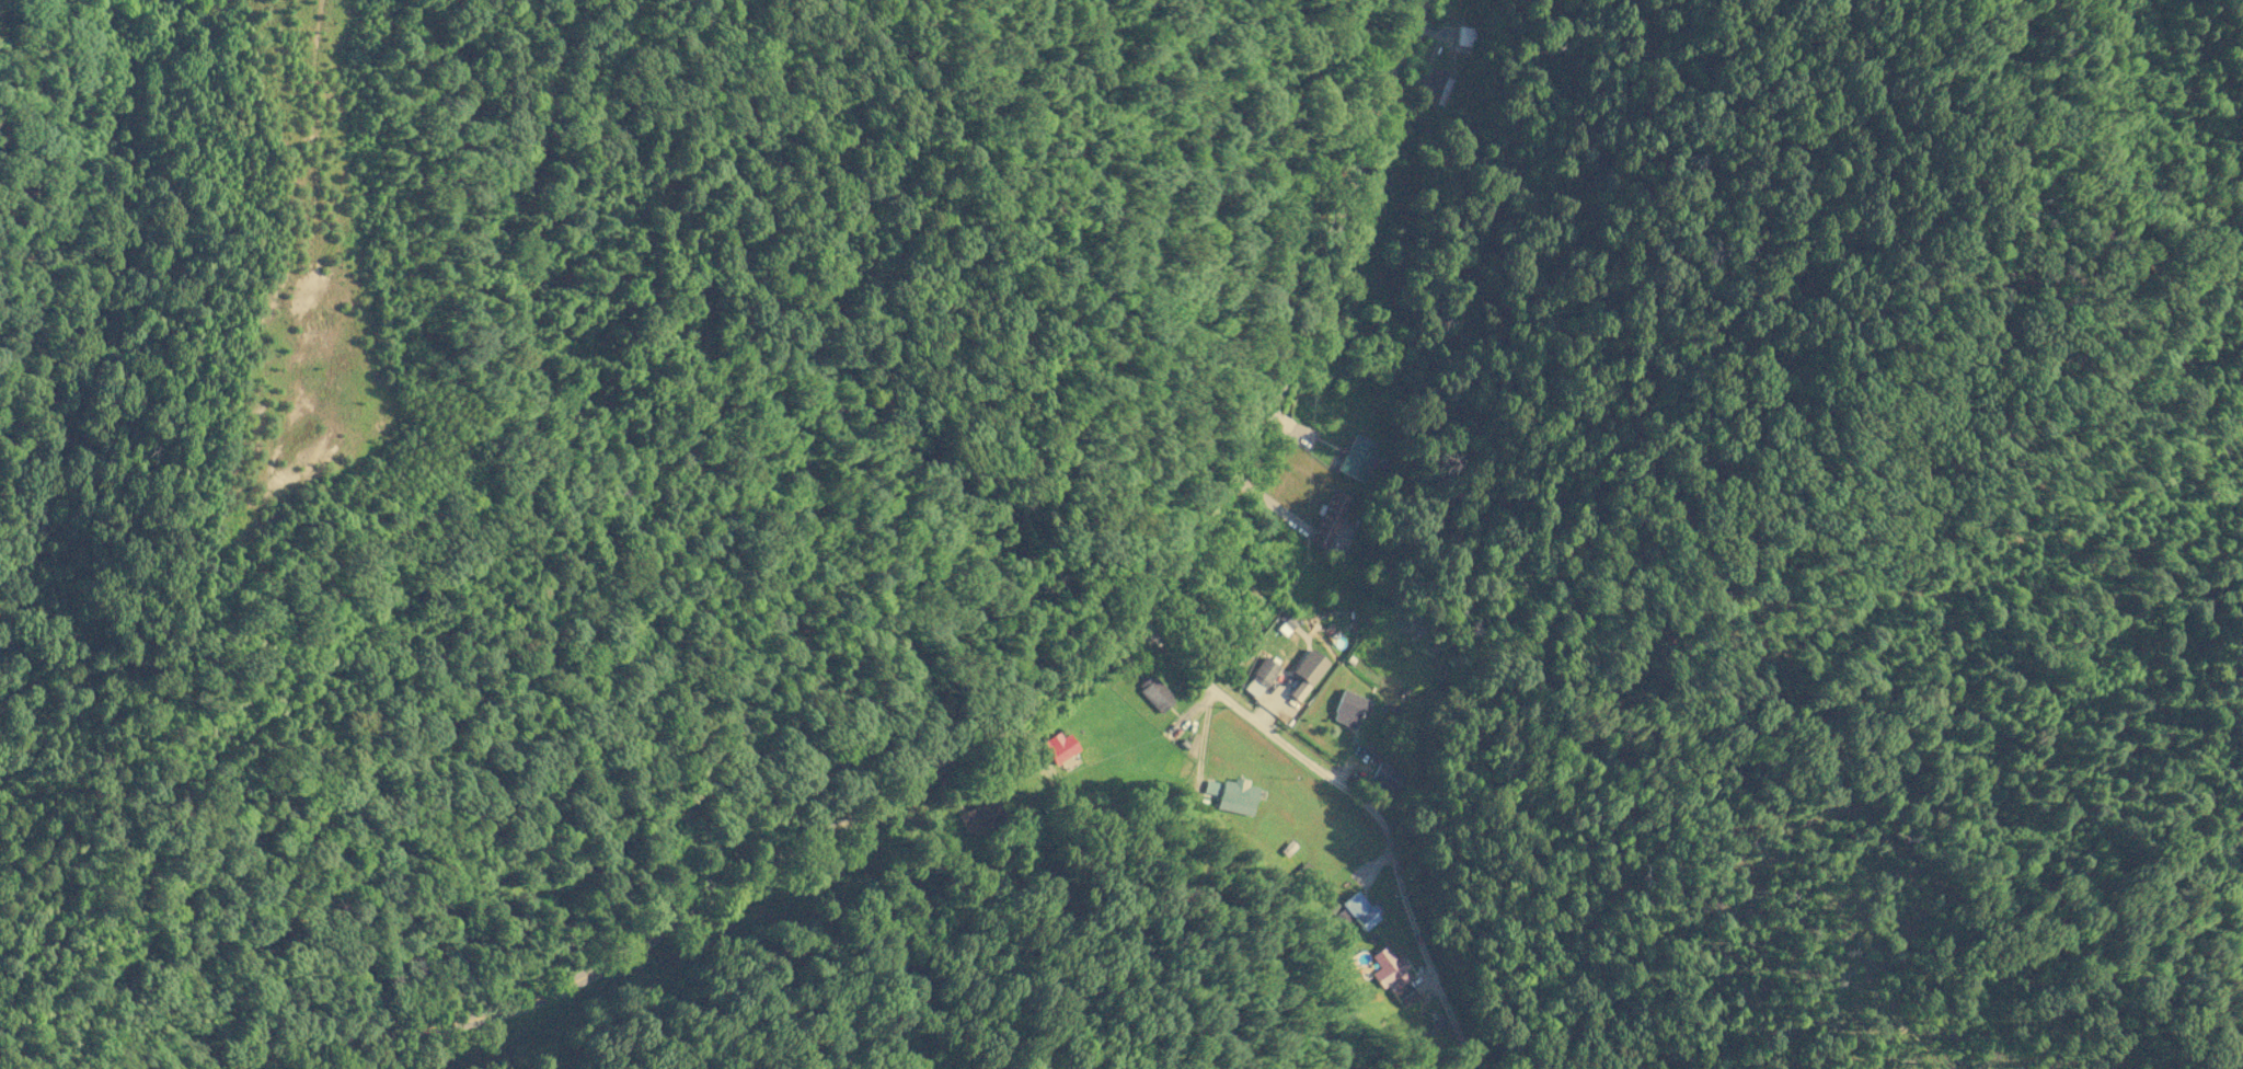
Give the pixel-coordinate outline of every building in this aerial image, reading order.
[(1472,47),(1475,28),(1458,25),(1455,45),(1472,47)] [(1440,108),(1452,76),(1428,67),(1423,81),(1421,80),(1414,98),(1440,108)] [(1378,445),(1354,434),(1337,471),(1361,482),(1378,445)] [(1349,497),(1331,489),(1307,543),(1325,551),(1349,497)] [(1289,695),(1297,701),(1327,663),(1309,649),(1296,667),(1305,674),(1289,695)] [(1278,665),(1263,656),(1243,689),(1258,698),(1278,665)] [(1161,713),(1175,700),(1150,674),(1136,687),(1161,713)] [(1362,710),(1366,712),(1371,701),(1343,689),(1331,719),(1353,729),(1362,710)] [(1065,730),(1041,745),(1055,765),(1078,749),(1065,730)] [(1369,781),(1394,793),(1403,773),(1377,762),(1369,781)] [(1252,816),(1258,787),(1247,785),(1248,782),(1223,777),(1217,808),(1252,816)] [(1340,903),(1361,930),(1384,912),(1374,900),(1368,905),(1356,890),(1340,903)] [(1395,959),(1385,945),(1370,956),(1378,968),(1371,973),(1382,988),(1391,982),(1395,988),(1409,978),(1404,970),(1408,967),(1400,956),(1395,959)] [(1417,996),(1406,981),(1391,993),(1402,1008),(1417,996)]
